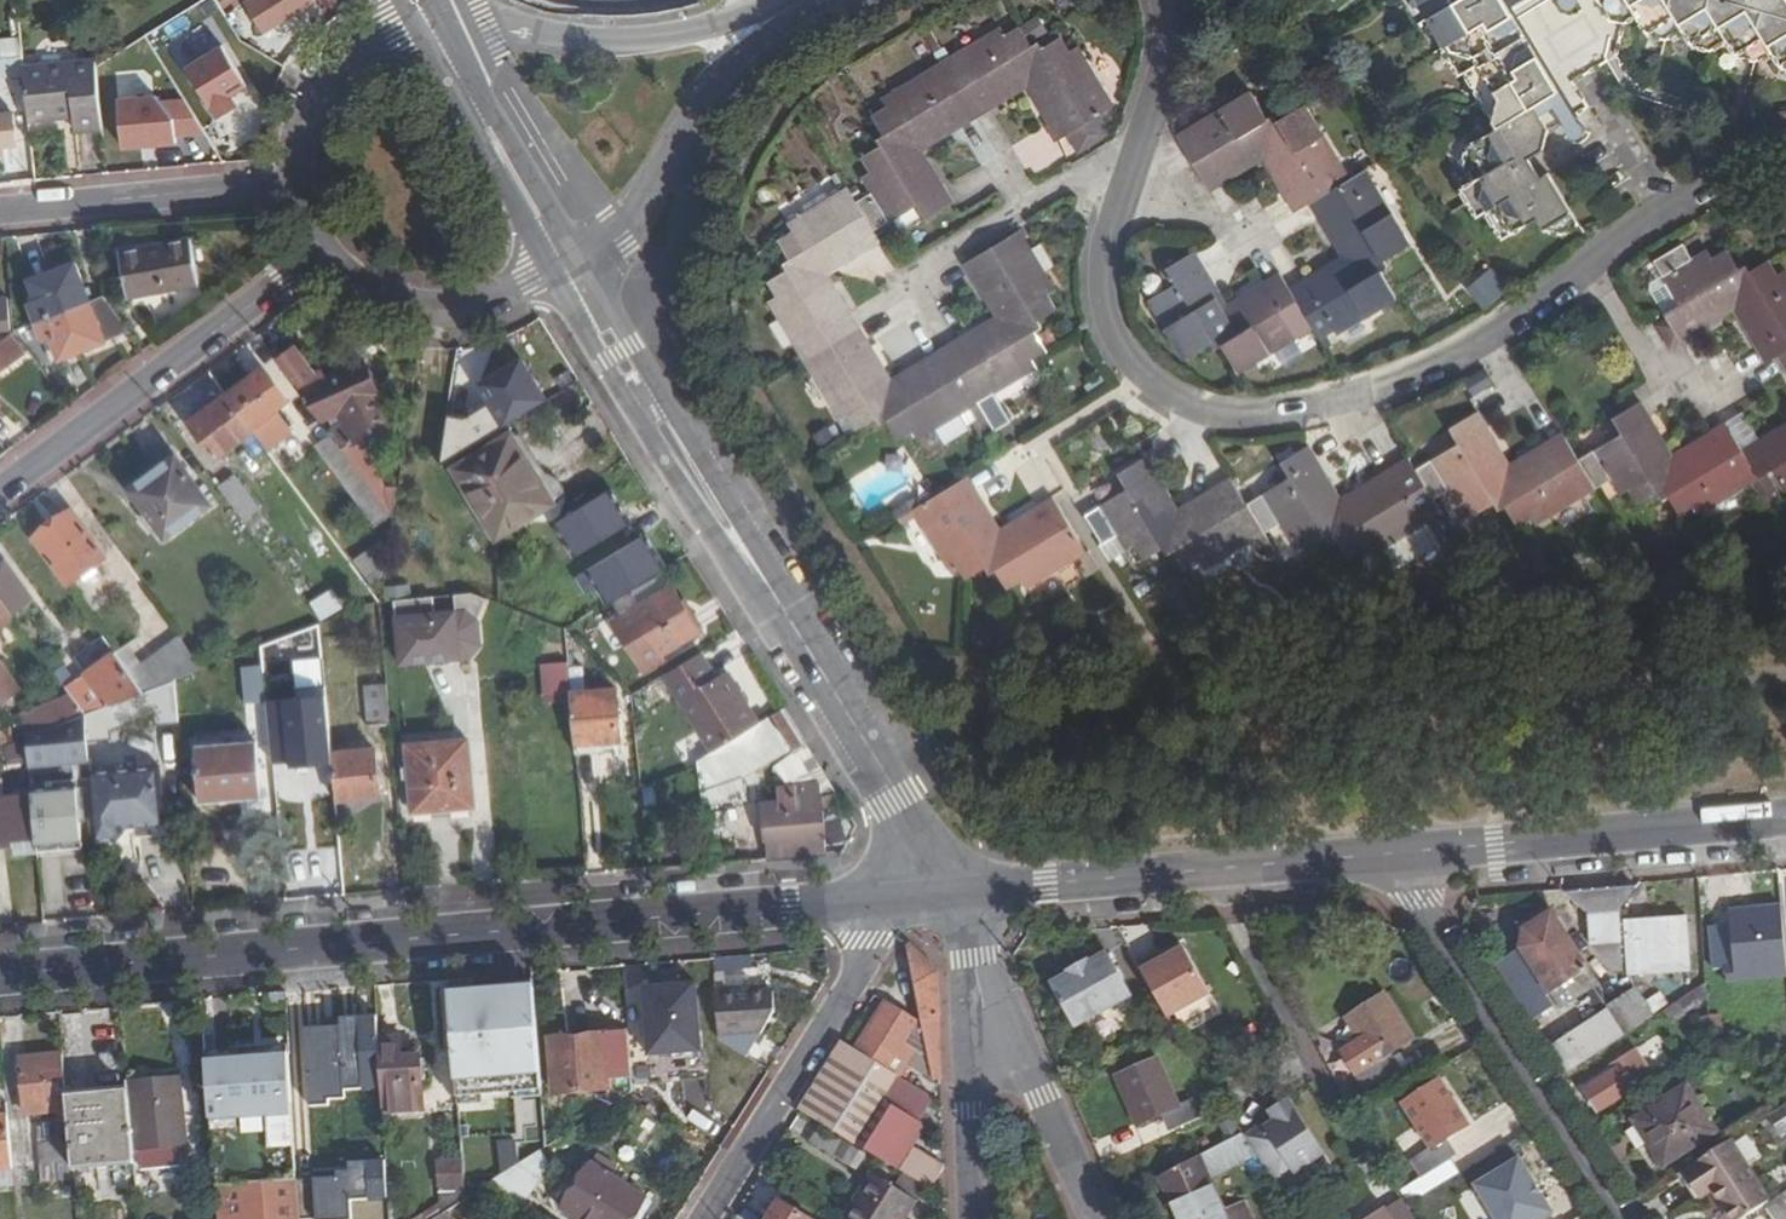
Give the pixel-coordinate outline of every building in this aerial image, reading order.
[(265,36),(331,1),(331,0),(246,0),(265,36)] [(1501,128),(1468,147),(1464,165),(1472,176),(1459,185),(1477,218),(1487,212),(1501,235),(1538,214),(1545,228),(1556,222),(1561,230),(1578,221),(1551,174),(1542,178),(1530,157),(1544,150),(1549,131),(1588,106),(1573,81),(1616,54),(1624,21),(1638,15),(1650,35),(1666,38),(1683,28),(1692,44),(1711,48),(1729,40),(1738,55),(1754,58),(1771,49),(1781,65),(1785,66),(1785,0),(1423,0),(1501,128)] [(258,44),(210,19),(205,28),(190,20),(177,46),(193,53),(192,56),(236,78),(245,61),(248,64),(258,44)] [(1003,27),(883,98),(887,106),(871,114),(882,137),(876,140),(879,148),(859,158),(868,176),(862,178),(871,194),(858,202),(849,187),(788,224),(794,232),(779,240),(789,261),(782,265),(787,275),(768,285),(777,302),(769,306),(840,428),(848,423),(853,432),(855,431),(856,433),(876,422),(880,427),(888,423),(899,444),(914,436),(919,443),(980,407),(996,433),(1013,423),(997,396),(1040,369),(1036,361),(1049,353),(1037,331),(1044,326),(1042,320),(1060,310),(1051,295),(1057,291),(1022,233),(969,265),(975,280),(981,278),(1007,319),(965,344),(962,340),(930,358),(933,364),(890,390),(866,350),(870,347),(850,315),(845,318),(820,275),(864,250),(866,254),(880,246),(875,234),(918,208),(924,219),(952,203),(943,188),(937,191),(915,152),(958,127),(960,131),(994,111),(992,107),(1033,81),(1056,121),(1050,125),(1059,139),(1118,106),(1082,44),(1073,49),(1066,35),(1045,48),(1041,42),(1034,45),(1023,24),(1008,33),(1003,27)] [(27,74),(26,64),(25,49),(0,51),(0,73),(4,73),(4,76),(27,74)] [(99,59),(26,64),(27,74),(32,121),(55,119),(56,112),(73,110),(74,131),(105,129),(99,59)] [(1206,157),(1193,165),(1209,192),(1224,183),(1222,179),(1265,153),(1291,196),(1284,200),(1292,215),(1311,205),(1321,219),(1325,218),(1349,259),(1308,283),(1306,280),(1290,289),(1281,272),(1264,283),(1267,288),(1225,312),(1200,271),(1208,267),(1199,251),(1166,270),(1174,285),(1147,301),(1183,358),(1208,344),(1212,350),(1221,345),(1237,375),(1298,340),(1282,312),(1296,303),(1305,317),(1318,341),(1325,338),(1332,333),(1335,339),(1396,305),(1380,274),(1390,268),(1387,262),(1413,248),(1368,172),(1321,198),(1313,184),(1342,166),(1306,108),(1280,124),(1275,115),(1269,118),(1255,92),(1191,128),(1206,157)] [(5,155),(4,144),(17,144),(15,116),(0,117),(0,155),(5,155)] [(193,240),(124,252),(132,298),(201,287),(193,240)] [(1779,275),(1771,262),(1750,273),(1747,265),(1739,269),(1728,252),(1714,259),(1709,252),(1693,260),(1684,245),(1655,262),(1666,281),(1679,305),(1666,313),(1682,341),(1695,333),(1693,329),(1737,304),(1762,344),(1757,348),(1766,364),(1780,357),(1785,370),(1785,271),(1779,275)] [(76,266),(31,281),(37,302),(31,304),(43,345),(52,342),(58,360),(103,346),(76,266)] [(1487,275),(1470,288),(1487,309),(1504,296),(1487,275)] [(1679,305),(1666,281),(1657,286),(1656,293),(1666,313),(1679,305)] [(10,330),(9,312),(0,313),(0,331),(10,330)] [(10,330),(0,331),(0,341),(12,336),(10,330)] [(12,336),(0,341),(0,374),(25,356),(12,336)] [(1325,338),(1318,341),(1324,352),(1331,348),(1325,338)] [(52,342),(43,345),(50,362),(58,360),(52,342)] [(292,350),(277,360),(323,423),(339,413),(344,424),(335,428),(342,450),(390,416),(368,368),(350,378),(345,371),(324,379),(321,373),(314,377),(292,350)] [(448,427),(442,463),(550,399),(524,359),(483,383),(493,401),(448,427)] [(266,373),(230,399),(254,430),(256,434),(268,450),(292,432),(278,412),(289,404),(266,373)] [(219,459),(256,434),(254,430),(230,399),(194,425),(219,459)] [(1117,476),(1126,492),(1087,516),(1101,545),(1115,538),(1123,552),(1132,547),(1141,562),(1161,551),(1164,556),(1173,551),(1185,571),(1200,563),(1204,569),(1281,524),(1289,538),(1297,534),(1306,549),(1324,540),(1328,545),(1338,540),(1350,561),(1364,553),(1368,558),(1427,525),(1412,498),(1429,488),(1436,500),(1451,493),(1459,505),(1469,500),(1477,515),(1496,506),(1499,510),(1506,507),(1518,526),(1534,516),(1537,523),(1608,482),(1618,497),(1627,492),(1636,506),(1654,496),(1657,500),(1665,497),(1677,518),(1693,510),(1698,516),(1773,472),(1785,493),(1785,433),(1763,447),(1760,440),(1740,452),(1724,424),(1708,433),(1711,439),(1669,464),(1645,423),(1650,419),(1640,401),(1611,419),(1620,434),(1578,459),(1564,435),(1550,442),(1552,448),(1510,474),(1485,431),(1489,429),(1480,414),(1454,429),(1462,444),(1418,469),(1412,460),(1395,469),(1398,474),(1339,509),(1316,468),(1320,467),(1311,448),(1282,465),(1289,479),(1248,504),(1233,479),(1216,489),(1219,495),(1175,518),(1151,478),(1155,475),(1147,460),(1117,476)] [(848,423),(840,428),(845,437),(853,432),(848,423)] [(552,501),(513,437),(458,468),(496,533),(552,501)] [(160,471),(132,491),(168,540),(213,506),(178,458),(160,471)] [(131,489),(132,491),(160,471),(158,469),(131,489)] [(1084,575),(1099,568),(1082,539),(1079,539),(1054,498),(1039,507),(1043,511),(997,539),(971,497),(977,494),(969,480),(913,512),(947,571),(955,566),(967,583),(986,572),(988,577),(996,573),(1007,592),(1024,584),(1028,591),(1079,561),(1083,567),(1080,568),(1084,575)] [(239,484),(224,494),(246,525),(262,514),(239,484)] [(74,512),(38,539),(71,584),(108,558),(74,512)] [(271,527),(262,514),(246,525),(256,538),(271,527)] [(371,554),(359,563),(375,586),(380,583),(382,568),(371,554)] [(0,567),(0,596),(15,616),(33,601),(5,563),(0,567)] [(616,626),(645,673),(666,659),(664,655),(700,631),(674,589),(663,573),(634,592),(644,608),(616,626)] [(15,616),(0,596),(0,627),(15,616)] [(482,624),(489,602),(474,596),(456,598),(458,614),(463,661),(473,661),(484,649),(482,624)] [(438,616),(436,600),(397,603),(403,665),(463,661),(458,614),(438,616)] [(332,608),(316,619),(322,627),(323,627),(341,620),(332,608)] [(181,639),(133,674),(148,694),(177,683),(195,676),(205,672),(181,639)] [(669,676),(717,754),(764,725),(731,672),(721,678),(703,652),(669,676)] [(92,676),(114,707),(148,694),(133,674),(131,671),(128,673),(118,658),(92,676)] [(6,708),(22,696),(0,666),(0,700),(6,708)] [(570,666),(543,669),(545,695),(572,693),(570,666)] [(271,703),(268,673),(247,674),(250,704),(271,703)] [(195,676),(177,683),(179,701),(196,694),(195,676)] [(80,679),(68,688),(74,695),(90,717),(104,711),(80,679)] [(104,711),(90,717),(93,752),(110,750),(108,729),(161,709),(163,728),(181,726),(180,714),(179,701),(177,683),(148,694),(114,707),(104,711)] [(371,727),(393,725),(389,684),(368,686),(371,727)] [(617,692),(572,694),(577,747),(622,744),(617,692)] [(74,695),(17,723),(30,740),(90,717),(74,695)] [(794,753),(810,746),(788,710),(772,719),(794,753)] [(30,740),(17,723),(14,719),(0,723),(0,751),(30,740)] [(783,759),(794,753),(772,719),(764,725),(717,754),(703,762),(715,784),(751,768),(746,758),(772,742),(783,759)] [(260,743),(200,747),(205,803),(264,798),(260,743)] [(475,808),(469,743),(409,748),(415,813),(475,808)] [(799,762),(816,754),(810,746),(794,753),(799,762)] [(377,752),(335,755),(339,800),(380,798),(377,752)] [(162,758),(94,764),(99,832),(119,831),(124,824),(124,818),(167,814),(162,758)] [(826,806),(843,797),(834,784),(784,787),(784,800),(767,800),(768,840),(828,835),(826,806)] [(79,786),(34,790),(34,795),(38,836),(38,843),(83,840),(79,786)] [(38,836),(34,795),(0,798),(0,839),(38,836)] [(829,854),(828,835),(768,840),(767,859),(829,854)] [(1636,887),(1565,894),(1589,916),(1616,914),(1636,887)] [(1762,954),(1785,950),(1781,903),(1733,908),(1735,941),(1760,939),(1762,954)] [(1527,928),(1558,998),(1604,978),(1573,907),(1527,928)] [(1616,914),(1589,916),(1593,947),(1615,969),(1629,968),(1630,973),(1690,967),(1686,923),(1627,928),(1625,913),(1616,914)] [(1154,953),(1138,961),(1161,1005),(1168,1017),(1215,991),(1190,943),(1169,953),(1157,959),(1154,953)] [(1166,946),(1154,953),(1157,959),(1169,953),(1166,946)] [(930,1082),(937,1080),(935,975),(903,948),(920,1030),(925,1056),(929,1077),(930,1082)] [(1068,972),(1050,983),(1075,1027),(1132,995),(1107,951),(1089,961),(1087,958),(1067,970),(1068,972)] [(1635,985),(1606,1003),(1612,1012),(1624,1032),(1685,994),(1674,976),(1642,997),(1635,985)] [(713,1057),(712,981),(649,982),(650,1058),(713,1057)] [(771,986),(713,990),(717,1042),(744,1060),(771,1014),(771,986)] [(1675,1020),(1715,1001),(1708,986),(1668,1004),(1675,1020)] [(535,987),(447,994),(456,1098),(515,1093),(515,1089),(544,1086),(535,987)] [(1412,1039),(1383,992),(1346,1016),(1359,1039),(1341,1050),(1364,1089),(1392,1072),(1383,1056),(1412,1039)] [(854,1052),(841,1044),(798,1112),(893,1170),(892,1172),(924,1192),(939,1168),(906,1148),(920,1125),(915,1122),(929,1100),(893,1077),(902,1061),(905,1064),(914,1050),(925,1056),(920,1030),(882,1005),(854,1052)] [(1570,1067),(1624,1032),(1612,1012),(1557,1047),(1570,1067)] [(628,1034),(606,1036),(609,1092),(610,1109),(631,1095),(628,1034)] [(556,1096),(609,1092),(606,1036),(552,1041),(556,1096)] [(399,1040),(379,1042),(384,1116),(422,1112),(417,1053),(400,1055),(399,1040)] [(929,1077),(925,1056),(914,1050),(905,1064),(929,1077)] [(24,1116),(66,1113),(65,1100),(61,1056),(17,1060),(24,1116)] [(289,1102),(287,1059),(286,1056),(205,1061),(213,1164),(216,1203),(217,1218),(295,1218),(289,1102)] [(1176,1128),(1208,1114),(1200,1093),(1176,1102),(1157,1056),(1116,1073),(1137,1122),(1169,1109),(1176,1128)] [(322,1057),(287,1059),(289,1102),(324,1099),(322,1057)] [(1601,1106),(1637,1084),(1625,1062),(1587,1086),(1601,1106)] [(178,1081),(124,1085),(125,1095),(126,1107),(130,1150),(182,1145),(178,1081)] [(1410,1185),(1419,1199),(1459,1173),(1441,1143),(1468,1126),(1440,1081),(1404,1105),(1429,1147),(1411,1159),(1422,1178),(1410,1185)] [(1722,1128),(1694,1081),(1636,1117),(1664,1164),(1722,1128)] [(1261,1121),(1242,1134),(1274,1182),(1323,1148),(1288,1091),(1266,1105),(1274,1116),(1263,1123),(1261,1121)] [(125,1095),(89,1099),(88,1109),(126,1107),(125,1095)] [(72,1173),(131,1169),(130,1150),(126,1107),(88,1109),(89,1099),(65,1100),(66,1113),(69,1144),(72,1173)] [(518,1099),(518,1123),(538,1124),(538,1100),(518,1099)] [(10,1169),(5,1115),(0,1115),(0,1170),(10,1169)] [(834,1159),(844,1144),(816,1127),(807,1141),(834,1159)] [(1735,1218),(1740,1218),(1766,1203),(1769,1201),(1730,1140),(1684,1169),(1702,1196),(1715,1187),(1735,1218)] [(39,1182),(72,1180),(72,1173),(69,1144),(37,1147),(39,1182)] [(506,1154),(516,1170),(528,1162),(518,1147),(506,1154)] [(548,1168),(539,1155),(528,1162),(516,1170),(487,1189),(517,1209),(548,1168)] [(440,1190),(464,1188),(461,1163),(439,1165),(440,1190)] [(591,1166),(562,1211),(574,1218),(631,1218),(642,1201),(591,1166)] [(1457,1191),(1476,1218),(1513,1218),(1524,1213),(1496,1167),(1457,1191)] [(1696,1200),(1702,1196),(1684,1169),(1679,1172),(1696,1200)] [(838,1218),(898,1218),(910,1202),(867,1174),(838,1218)] [(1248,1199),(1226,1208),(1216,1184),(1174,1202),(1182,1218),(1257,1218),(1248,1199)] [(372,1186),(333,1188),(335,1218),(372,1218),(372,1186)] [(1783,1192),(1769,1201),(1766,1203),(1777,1218),(1785,1218),(1785,1196),(1783,1192)] [(775,1203),(765,1218),(801,1218),(775,1203)] [(1364,1218),(1394,1218),(1385,1205),(1364,1218)]
